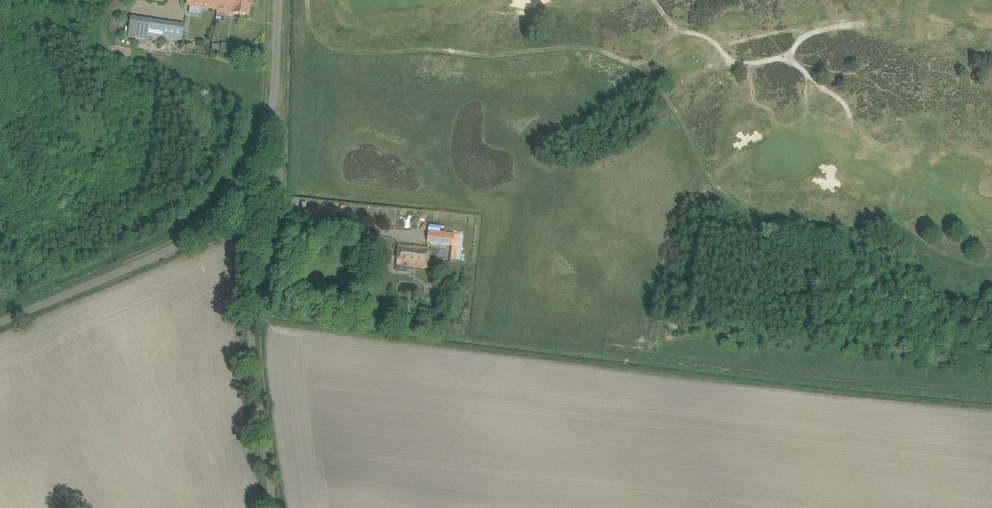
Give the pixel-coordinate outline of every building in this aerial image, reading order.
[(187,5),(190,5),(201,7),(218,9),(219,0),(188,0),(187,5)] [(218,9),(225,10),(224,13),(233,14),(233,12),(238,13),(248,15),(251,0),(219,0),(218,9)] [(183,41),(185,29),(186,25),(140,17),(140,20),(131,19),(128,36),(146,39),(146,35),(183,41)] [(428,243),(451,245),(450,259),(456,260),(459,234),(429,231),(428,243)] [(397,262),(407,263),(407,265),(414,265),(427,266),(428,258),(429,248),(399,245),(397,262)]
